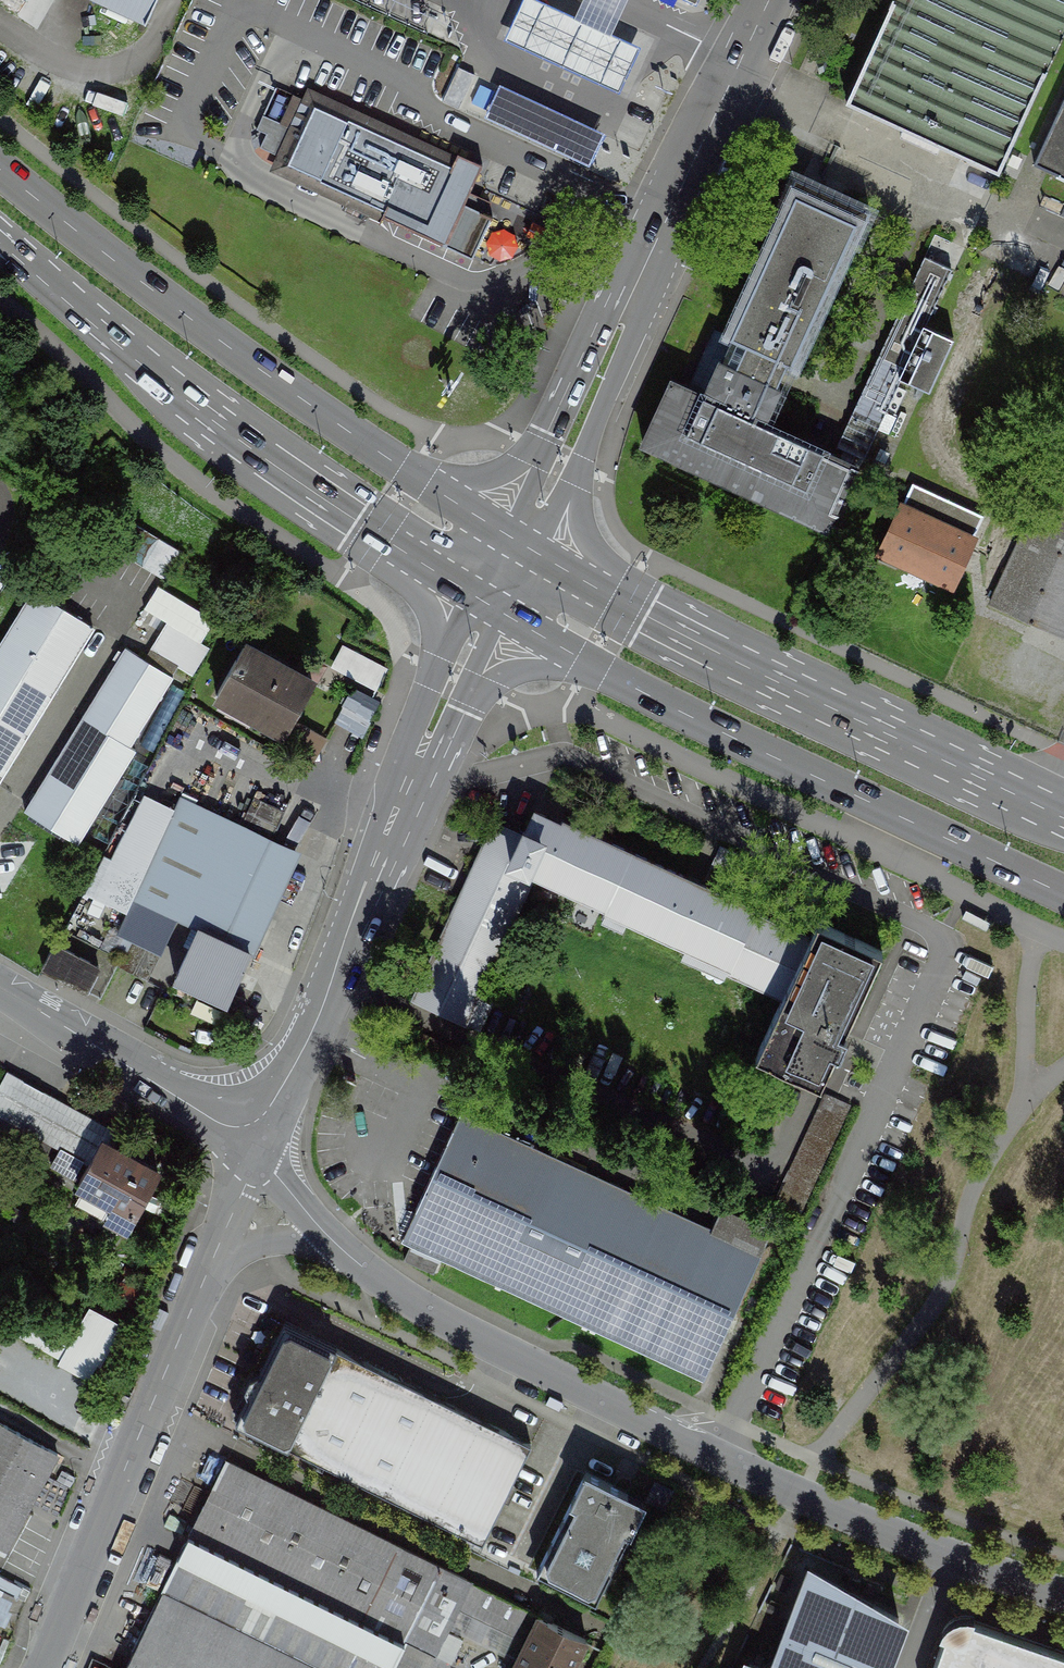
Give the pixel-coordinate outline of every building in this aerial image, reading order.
[(141,21),(151,0),(95,0),(141,21)] [(146,24),(157,0),(151,0),(141,21),(146,24)] [(273,9),(286,15),(293,0),(277,0),(273,9)] [(532,0),(525,0),(506,41),(617,92),(638,49),(608,35),(573,19),(532,0)] [(573,19),(608,35),(625,0),(582,0),(573,19)] [(999,172),(1063,32),(1063,0),(894,0),(847,102),(999,172)] [(475,76),(459,69),(456,74),(442,104),(459,112),(473,81),(475,76)] [(558,143),(567,121),(498,93),(489,114),(558,143)] [(348,117),(305,97),(291,127),(262,114),(256,129),(266,134),(260,147),(279,156),(276,161),(308,176),(306,180),(464,252),(463,254),(473,258),(492,216),(464,203),(479,171),(418,143),(416,148),(410,146),(412,141),(400,135),(401,132),(351,109),(348,117)] [(1034,163),(1057,173),(1055,175),(1063,179),(1063,98),(1034,163)] [(703,381),(700,387),(675,376),(644,442),(826,527),(858,458),(841,451),(824,443),(826,438),(768,410),(782,379),(790,360),(799,365),(872,208),(794,172),(722,328),(739,336),(730,355),(717,350),(703,381)] [(926,266),(841,451),(858,458),(866,462),(901,389),(925,335),(952,278),(926,266)] [(925,335),(901,389),(931,403),(956,349),(925,335)] [(1063,637),(1063,445),(991,603),(1063,637)] [(982,514),(913,483),(906,498),(976,529),(982,514)] [(976,529),(906,498),(881,555),(951,586),(976,529)] [(181,554),(106,510),(90,537),(165,582),(181,554)] [(93,628),(33,591),(0,646),(0,778),(93,628)] [(167,622),(151,650),(179,667),(193,675),(210,647),(167,622)] [(291,719),(315,675),(302,667),(299,672),(246,643),(238,659),(236,658),(220,689),(221,689),(218,696),(252,715),(255,709),(284,725),(281,731),(284,733),(291,719)] [(343,647),(335,663),(378,685),(386,669),(343,647)] [(126,648),(25,810),(78,843),(136,750),(129,746),(173,677),(145,659),(126,648)] [(145,659),(173,677),(179,667),(151,650),(145,659)] [(274,750),(306,767),(324,737),(291,719),(284,733),(274,750)] [(240,826),(271,840),(285,811),(254,796),(240,826)] [(251,950),(296,852),(271,840),(240,826),(199,807),(193,809),(190,814),(176,808),(135,897),(199,927),(251,950)] [(561,824),(536,812),(527,832),(524,830),(509,862),(533,873),(607,906),(631,854),(587,833),(587,832),(563,821),(561,824)] [(509,862),(483,850),(481,850),(482,852),(472,874),(470,875),(470,878),(460,899),(458,900),(459,902),(450,923),(447,923),(448,927),(438,948),(436,948),(436,951),(426,973),(424,973),(425,976),(415,997),(413,997),(414,1000),(464,1023),(466,1023),(464,1021),(533,873),(509,862)] [(631,852),(631,854),(607,906),(605,909),(729,965),(754,913),(755,909),(631,852)] [(810,939),(754,913),(729,965),(728,969),(783,995),(810,939)] [(882,951),(818,921),(810,939),(783,995),(756,1054),(820,1084),(835,1051),(839,1053),(848,1035),(843,1033),(882,951)] [(231,992),(251,950),(199,927),(175,978),(227,1002),(231,992)] [(43,966),(92,989),(105,959),(56,937),(43,966)] [(133,937),(118,966),(147,981),(162,951),(133,937)] [(231,992),(227,1002),(217,1022),(232,1029),(247,1000),(231,992)] [(112,1146),(117,1136),(7,1075),(0,1088),(0,1112),(33,1130),(89,1161),(101,1140),(112,1146)] [(824,1093),(772,1208),(798,1219),(850,1105),(824,1093)] [(0,1112),(0,1134),(8,1138),(7,1140),(23,1149),(33,1130),(0,1112)] [(404,1238),(705,1377),(763,1253),(710,1229),(461,1114),(404,1238)] [(7,1140),(8,1138),(0,1134),(0,1153),(7,1140)] [(101,1140),(89,1161),(78,1182),(115,1202),(107,1217),(127,1228),(159,1172),(112,1146),(101,1140)] [(433,1273),(440,1258),(411,1245),(404,1260),(433,1273)] [(14,1308),(4,1327),(64,1359),(74,1340),(14,1308)] [(485,1541),(532,1443),(284,1321),(260,1370),(250,1375),(245,1386),(247,1396),(235,1421),(485,1541)] [(107,1349),(78,1333),(74,1340),(64,1359),(61,1364),(90,1380),(107,1349)] [(58,1454),(0,1422),(0,1551),(4,1553),(58,1454)] [(227,1460),(162,1591),(318,1667),(429,1667),(460,1606),(514,1633),(526,1609),(227,1460)] [(616,1486),(586,1471),(537,1569),(597,1598),(645,1500),(616,1486)] [(904,1607),(812,1571),(776,1667),(880,1667),(904,1607)] [(162,1591),(124,1667),(318,1667),(162,1591)] [(10,1602),(0,1598),(0,1625),(10,1602)] [(584,1637),(531,1612),(504,1667),(570,1667),(584,1637)] [(933,1667),(1063,1667),(1063,1652),(974,1621),(973,1617),(968,1616),(962,1616),(956,1618),(950,1621),(946,1625),(943,1632),(945,1635),(933,1667)]
